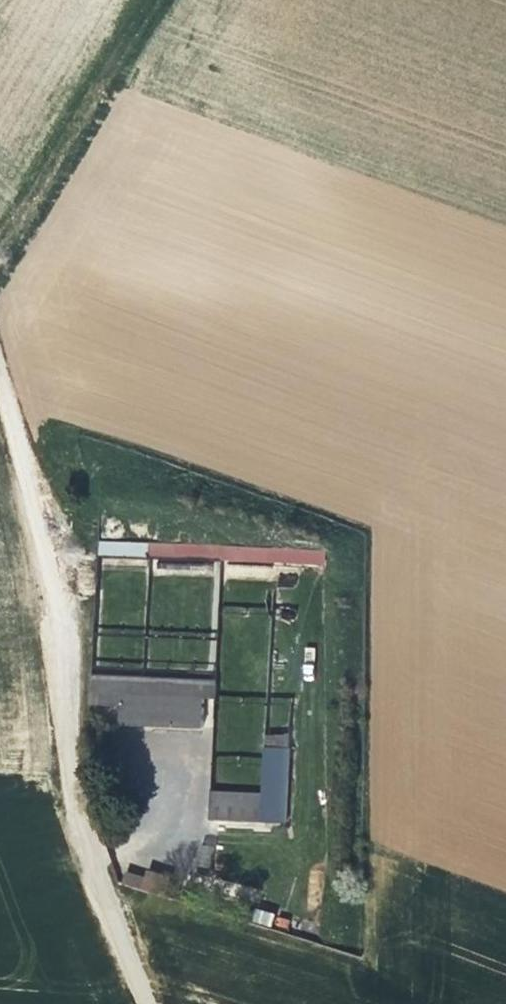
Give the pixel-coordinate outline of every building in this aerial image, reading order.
[(324,563),(324,547),(97,541),(97,557),(324,563)] [(90,727),(202,728),(202,696),(215,696),(215,678),(90,676),(90,727)] [(208,822),(287,823),(288,735),(262,734),(261,791),(209,790),(208,822)] [(123,873),(122,890),(167,891),(168,874),(123,873)] [(254,909),(252,923),(271,925),(273,912),(254,909)]
